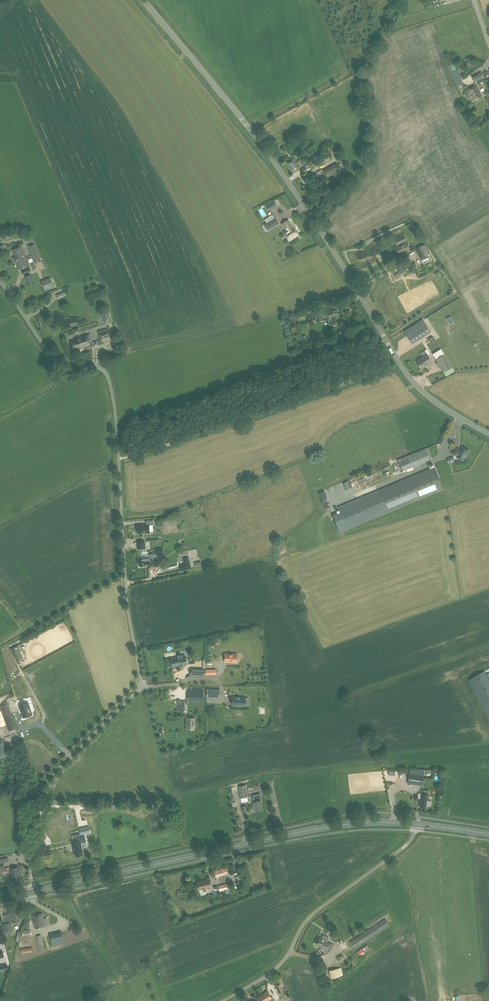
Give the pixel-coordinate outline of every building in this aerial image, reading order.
[(455,61),(450,63),(451,67),(452,71),(457,86),(463,84),(458,69),(457,69),(456,66),(455,61)] [(472,77),(475,82),(484,77),(482,72),(472,77)] [(467,90),(473,101),(482,97),(476,85),(467,90)] [(326,161),(325,158),(324,157),(317,160),(318,161),(320,165),(326,161)] [(291,172),(300,167),(294,158),(285,163),(291,172)] [(300,169),(303,174),(308,171),(317,165),(314,160),(305,166),(300,169)] [(275,217),(264,224),(268,231),(279,224),(275,217)] [(292,227),(288,221),(282,224),(287,231),(292,227)] [(293,227),(292,227),(287,231),(284,233),(289,240),(298,235),(293,227)] [(394,239),(397,246),(394,247),(399,256),(410,251),(403,235),(394,239)] [(31,255),(38,252),(34,244),(28,247),(31,255)] [(418,247),(423,256),(429,253),(425,244),(419,247),(418,247)] [(16,256),(13,257),(15,262),(16,261),(17,261),(18,261),(18,260),(18,259),(19,260),(26,257),(24,252),(23,253),(20,246),(14,249),(16,253),(15,254),(16,256)] [(38,252),(31,255),(35,264),(41,261),(38,252)] [(29,265),(26,257),(19,260),(18,259),(18,260),(18,261),(17,261),(16,261),(19,269),(29,265)] [(404,268),(398,271),(399,272),(394,275),(396,279),(401,277),(400,276),(406,273),(404,268)] [(35,283),(31,274),(25,277),(29,286),(35,283)] [(41,282),(45,292),(55,288),(50,278),(41,282)] [(64,291),(56,295),(58,299),(66,295),(64,291)] [(336,308),(326,310),(329,318),(331,318),(333,325),(338,323),(336,316),(338,316),(336,308)] [(411,343),(431,331),(423,319),(404,331),(411,343)] [(99,334),(101,341),(111,338),(109,331),(99,334)] [(80,337),(79,333),(75,334),(77,339),(71,340),(74,350),(80,348),(83,347),(89,345),(86,335),(80,337)] [(435,359),(444,354),(441,349),(432,354),(435,359)] [(430,367),(433,364),(427,355),(425,350),(421,353),(423,356),(415,361),(420,369),(428,364),(429,366),(430,367)] [(444,354),(435,359),(437,363),(436,363),(438,367),(439,367),(443,372),(452,367),(444,354)] [(441,436),(438,443),(442,445),(446,438),(441,436)] [(469,451),(462,447),(460,450),(455,447),(451,453),(457,456),(457,457),(463,460),(465,457),(466,457),(469,451)] [(425,448),(397,460),(402,471),(430,460),(425,448)] [(367,521),(384,514),(386,513),(443,489),(434,467),(377,491),(358,499),(338,507),(340,512),(333,515),(332,515),(340,533),(347,529),(367,521)] [(137,530),(137,532),(137,533),(149,533),(149,525),(153,525),(153,520),(146,521),(146,524),(137,525),(137,529),(137,530)] [(149,554),(149,559),(139,559),(139,566),(148,566),(148,567),(154,566),(158,566),(157,559),(153,559),(153,556),(157,556),(157,555),(163,554),(162,548),(155,549),(156,554),(149,554)] [(180,565),(181,571),(191,568),(189,558),(183,559),(185,564),(180,565)] [(18,649),(15,651),(20,660),(23,658),(18,649)] [(225,653),(225,662),(236,662),(237,654),(225,653)] [(187,658),(186,658),(186,657),(185,655),(182,656),(181,655),(178,655),(178,657),(173,658),(174,663),(176,663),(176,666),(179,666),(180,667),(183,667),(183,665),(187,665),(186,662),(188,662),(187,660),(186,661),(186,659),(187,659),(187,658)] [(484,671),(469,679),(488,716),(488,679),(484,671)] [(188,691),(188,699),(203,700),(203,691),(188,691)] [(233,705),(233,706),(232,706),(244,706),(244,702),(245,702),(245,701),(244,701),(244,698),(239,697),(237,697),(233,697),(233,700),(232,700),(231,705),(233,705)] [(28,702),(19,705),(23,718),(32,715),(28,702)] [(15,728),(7,704),(0,706),(9,731),(15,728)] [(425,769),(410,770),(408,783),(422,785),(425,769)] [(246,785),(238,786),(240,799),(248,797),(246,785)] [(430,801),(427,801),(427,800),(428,800),(428,795),(429,791),(422,790),(421,794),(418,793),(418,796),(414,796),(414,800),(417,800),(417,798),(420,799),(420,802),(420,807),(423,807),(423,808),(425,808),(426,808),(426,805),(429,806),(430,805),(431,802),(430,801)] [(253,795),(255,802),(253,802),(255,808),(256,808),(256,811),(262,810),(260,801),(261,801),(260,794),(253,795)] [(78,832),(80,832),(80,835),(90,833),(88,827),(79,829),(77,829),(78,832)] [(82,841),(72,843),(74,857),(82,856),(80,846),(83,845),(82,841)] [(10,871),(12,881),(21,879),(19,867),(10,869),(9,867),(4,868),(3,863),(9,861),(8,857),(0,859),(0,869),(1,873),(10,871)] [(226,868),(214,872),(216,877),(228,874),(227,873),(230,872),(229,867),(226,868)] [(203,891),(203,889),(211,887),(209,879),(197,882),(198,890),(199,890),(199,892),(200,891),(201,895),(206,894),(205,890),(203,891)] [(223,894),(228,893),(232,892),(230,883),(219,886),(219,891),(223,890),(223,894)] [(3,915),(5,923),(4,923),(6,932),(6,934),(14,932),(12,924),(12,922),(20,920),(17,908),(10,910),(11,913),(3,915)] [(43,914),(32,916),(35,929),(45,926),(43,914)] [(385,919),(350,942),(354,948),(389,925),(385,919)] [(62,931),(50,934),(52,945),(64,942),(62,931)] [(41,934),(36,935),(40,950),(44,949),(41,934)] [(323,935),(321,938),(320,937),(316,944),(320,946),(319,947),(322,949),(323,948),(329,952),(333,946),(325,941),(327,938),(323,935)] [(361,948),(356,952),(360,957),(365,953),(370,949),(367,945),(361,949),(361,948)] [(331,978),(339,976),(342,976),(340,968),(329,970),(331,978)] [(262,995),(256,998),(258,1000),(266,1000),(271,998),(267,991),(262,995)]
